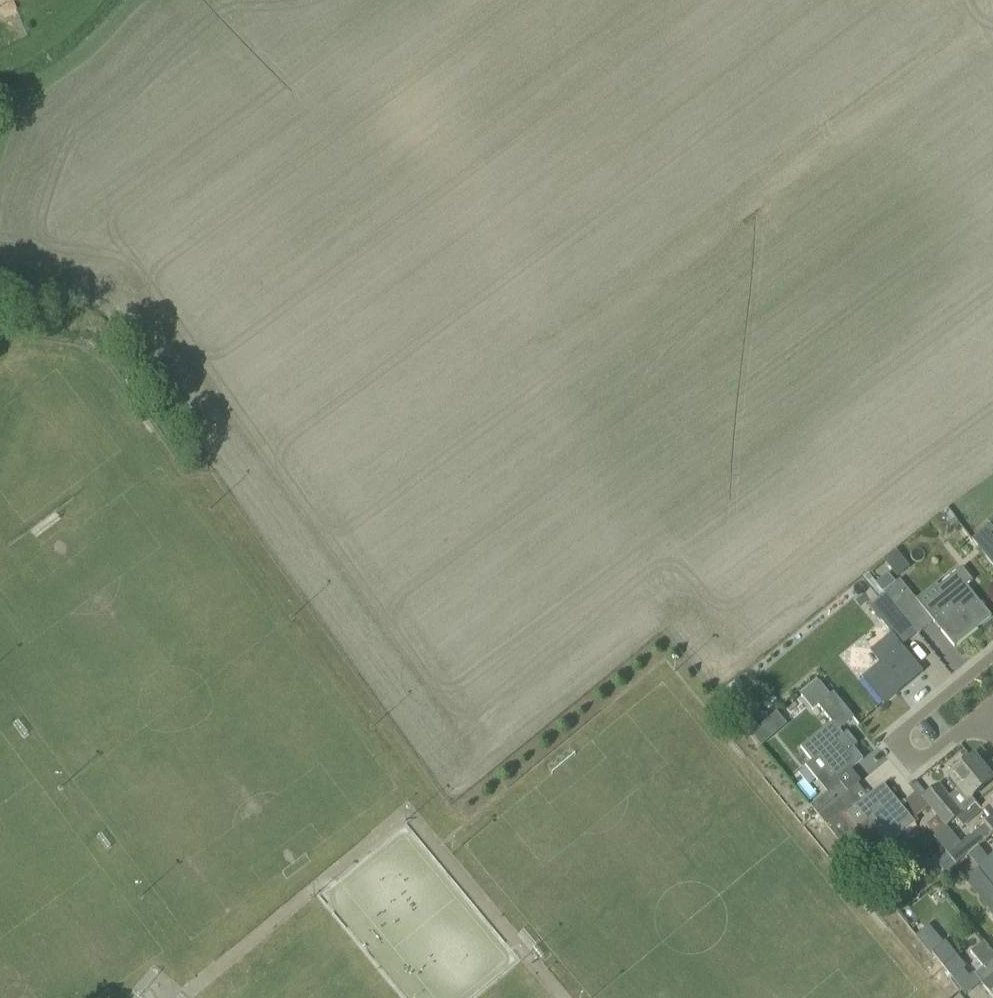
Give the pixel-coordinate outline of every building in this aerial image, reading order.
[(990,535),(992,533),(992,518),(988,522),(990,525),(971,540),(992,566),(992,538),(990,535)] [(884,594),(894,608),(916,634),(917,633),(918,635),(933,622),(954,647),(991,617),(965,585),(971,580),(962,568),(938,587),(953,605),(933,621),(900,580),(883,593),(884,594)] [(894,608),(884,594),(869,607),(891,634),(869,652),(879,664),(862,678),(883,704),(923,672),(901,646),(916,634),(894,608)] [(860,759),(852,749),(857,745),(847,732),(843,735),(839,730),(854,718),(833,693),(830,695),(819,682),(801,696),(813,711),(818,706),(832,723),(801,748),(811,761),(805,766),(817,781),(823,776),(829,783),(835,778),(837,780),(838,779),(837,778),(845,771),(847,772),(863,759),(862,758),(860,759)] [(733,698),(726,705),(733,713),(740,707),(733,698)] [(777,712),(750,734),(760,746),(786,724),(777,712)] [(992,781),(973,758),(949,778),(959,790),(949,798),(939,786),(923,799),(945,827),(946,828),(976,803),(971,798),(992,781)] [(810,806),(821,819),(843,802),(840,798),(848,792),(840,782),(810,806)] [(843,802),(821,819),(840,843),(868,820),(889,845),(915,824),(883,784),(850,811),(843,802)] [(981,811),(989,820),(947,854),(955,865),(991,836),(992,834),(992,801),(981,811)] [(945,827),(933,837),(938,843),(950,833),(946,828),(945,827)] [(947,854),(937,863),(945,873),(955,865),(947,854)] [(986,878),(992,873),(992,855),(978,868),(986,878)] [(963,879),(990,912),(989,914),(992,919),(992,888),(976,868),(974,869),(964,878),(963,879)] [(944,942),(931,953),(952,979),(966,968),(944,942)] [(983,942),(970,952),(983,968),(974,975),(992,997),(992,955),(983,942)]
